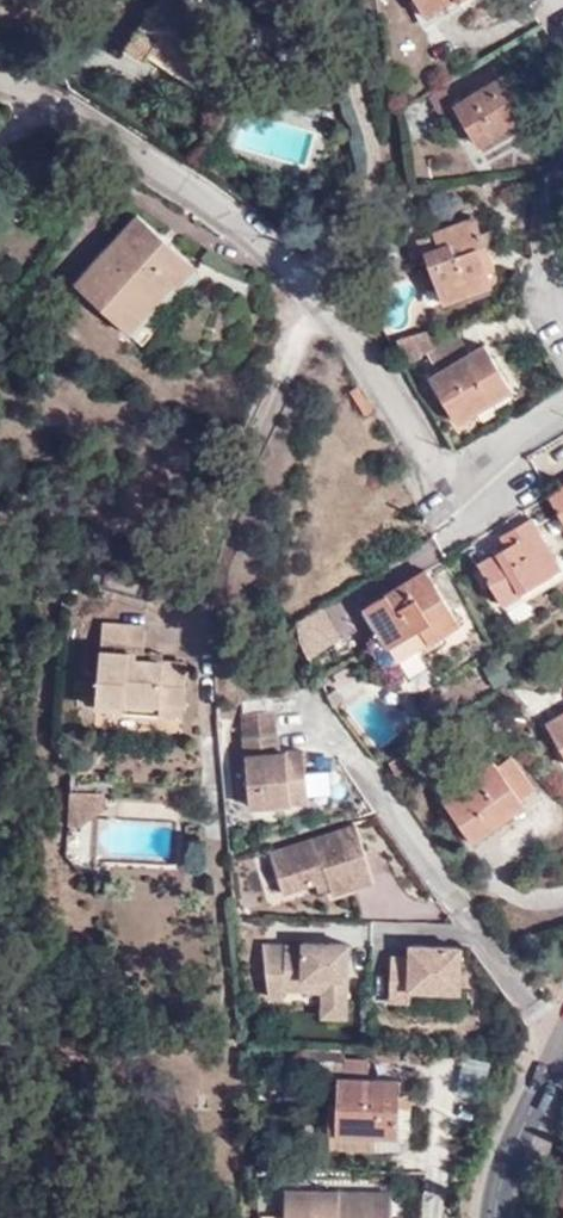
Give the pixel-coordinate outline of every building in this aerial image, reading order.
[(159,54),(165,45),(190,62),(185,72),(200,82),(230,38),(198,17),(201,9),(187,0),(157,0),(150,11),(147,16),(129,42),(125,47),(152,65),(159,54)] [(190,62),(165,45),(159,54),(185,72),(190,62)] [(527,113),(502,78),(455,106),(478,144),(527,113)] [(185,260),(136,214),(78,278),(127,322),(185,260)] [(424,249),(443,302),(468,293),(465,283),(487,275),(477,247),(496,239),(492,227),(480,232),(474,216),(436,230),(441,243),(424,249)] [(491,285),(487,275),(465,283),(468,293),(491,285)] [(394,339),(403,363),(433,344),(424,329),(394,339)] [(427,353),(460,334),(458,330),(433,344),(425,350),(427,353)] [(468,350),(460,334),(427,353),(437,370),(429,375),(457,421),(511,389),(483,342),(468,350)] [(546,493),(562,520),(562,483),(546,493)] [(530,515),(500,534),(506,544),(479,560),(499,592),(515,581),(521,591),(561,566),(530,515)] [(425,569),(363,607),(387,647),(389,645),(400,660),(459,623),(425,569)] [(505,601),(521,591),(515,581),(499,592),(505,601)] [(183,662),(161,661),(161,651),(143,651),(143,619),(101,618),(99,696),(121,696),(122,708),(182,710),(183,662)] [(276,749),(274,710),(239,712),(249,803),(306,800),(302,748),(276,749)] [(536,795),(515,764),(502,773),(498,769),(446,805),(474,847),(530,810),(526,803),(536,795)] [(67,821),(83,821),(103,804),(104,788),(68,787),(67,821)] [(283,888),(315,878),(328,873),(331,885),(334,891),(374,878),(356,820),(273,846),(283,888)] [(328,873),(315,878),(319,889),(331,885),(328,873)] [(285,994),(287,986),(286,981),(302,981),(304,976),(328,976),(326,990),(326,1012),(347,1012),(348,940),(304,938),(304,943),(264,940),(268,993),(285,994)] [(409,941),(409,953),(408,965),(390,965),(389,997),(410,998),(410,985),(460,987),(461,943),(409,941)] [(408,965),(409,953),(390,952),(390,965),(408,965)] [(286,981),(287,986),(296,987),(326,990),(328,976),(304,976),(302,981),(286,981)] [(337,1125),(339,1125),(339,1123),(374,1123),(375,1146),(410,1148),(411,1105),(399,1105),(399,1097),(399,1096),(399,1077),(321,1077),(321,1101),(330,1101),(330,1094),(336,1094),(337,1125)] [(411,1097),(399,1096),(399,1097),(399,1105),(411,1105),(411,1097)] [(339,1123),(339,1125),(338,1145),(375,1146),(374,1123),(339,1123)] [(390,1192),(284,1191),(283,1217),(391,1217),(390,1192)]
